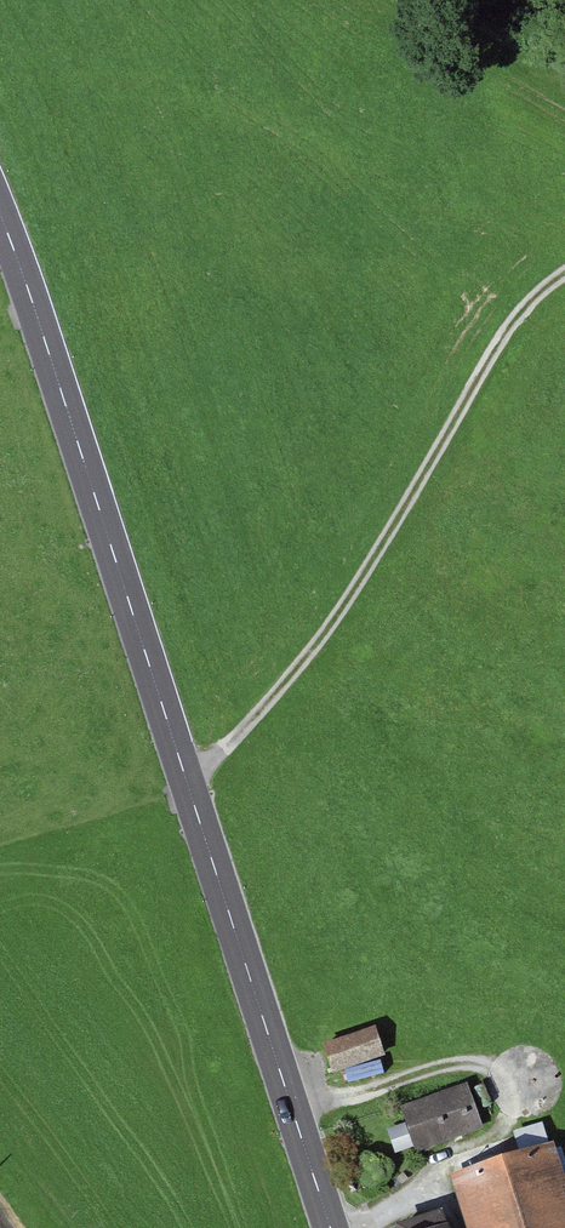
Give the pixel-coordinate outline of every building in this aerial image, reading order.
[(375,1029),(322,1046),(332,1076),(384,1058),(375,1029)] [(467,1085),(400,1108),(405,1125),(387,1131),(395,1155),(413,1148),(416,1155),(483,1131),(467,1085)] [(466,1227),(564,1227),(564,1184),(553,1146),(450,1178),(466,1227)]
